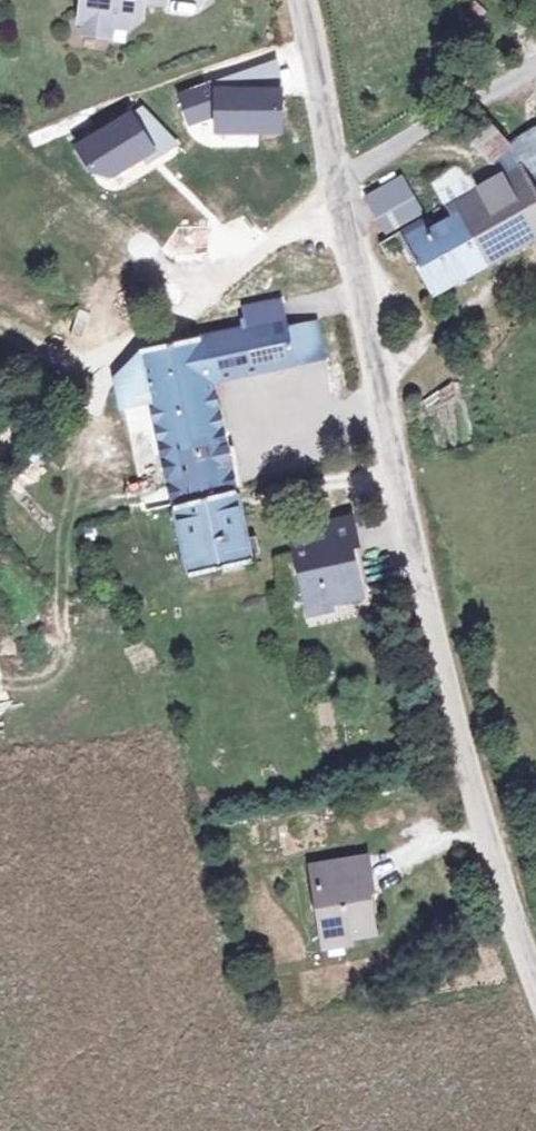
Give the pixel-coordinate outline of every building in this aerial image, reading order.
[(77,21),(82,22),(81,33),(106,36),(108,21),(109,11),(127,13),(139,14),(141,0),(79,0),(77,21)] [(127,13),(109,11),(108,21),(126,23),(127,13)] [(535,238),(535,147),(529,136),(493,158),(482,143),(458,160),(483,188),(483,195),(446,214),(451,224),(430,236),(416,212),(370,240),(376,252),(392,242),(426,301),(535,238)] [(360,208),(362,217),(370,230),(411,206),(397,183),(360,208)] [(149,525),(179,518),(218,510),(245,504),(220,394),(330,369),(319,324),(291,331),(284,305),(248,314),(250,325),(244,327),(245,333),(144,358),(114,382),(119,404),(152,396),(175,499),(144,506),(148,519),(149,525)] [(218,510),(179,518),(198,589),(259,576),(258,568),(268,566),(263,549),(256,551),(245,504),(218,510)] [(348,529),(289,547),(309,628),(331,623),(330,616),(362,610),(349,559),(356,558),(348,529)] [(370,887),(368,873),(365,855),(309,864),(312,888),(318,924),(342,920),(344,930),(370,926),(365,888),(370,887)] [(342,920),(318,924),(321,947),(345,941),(344,930),(342,920)]
